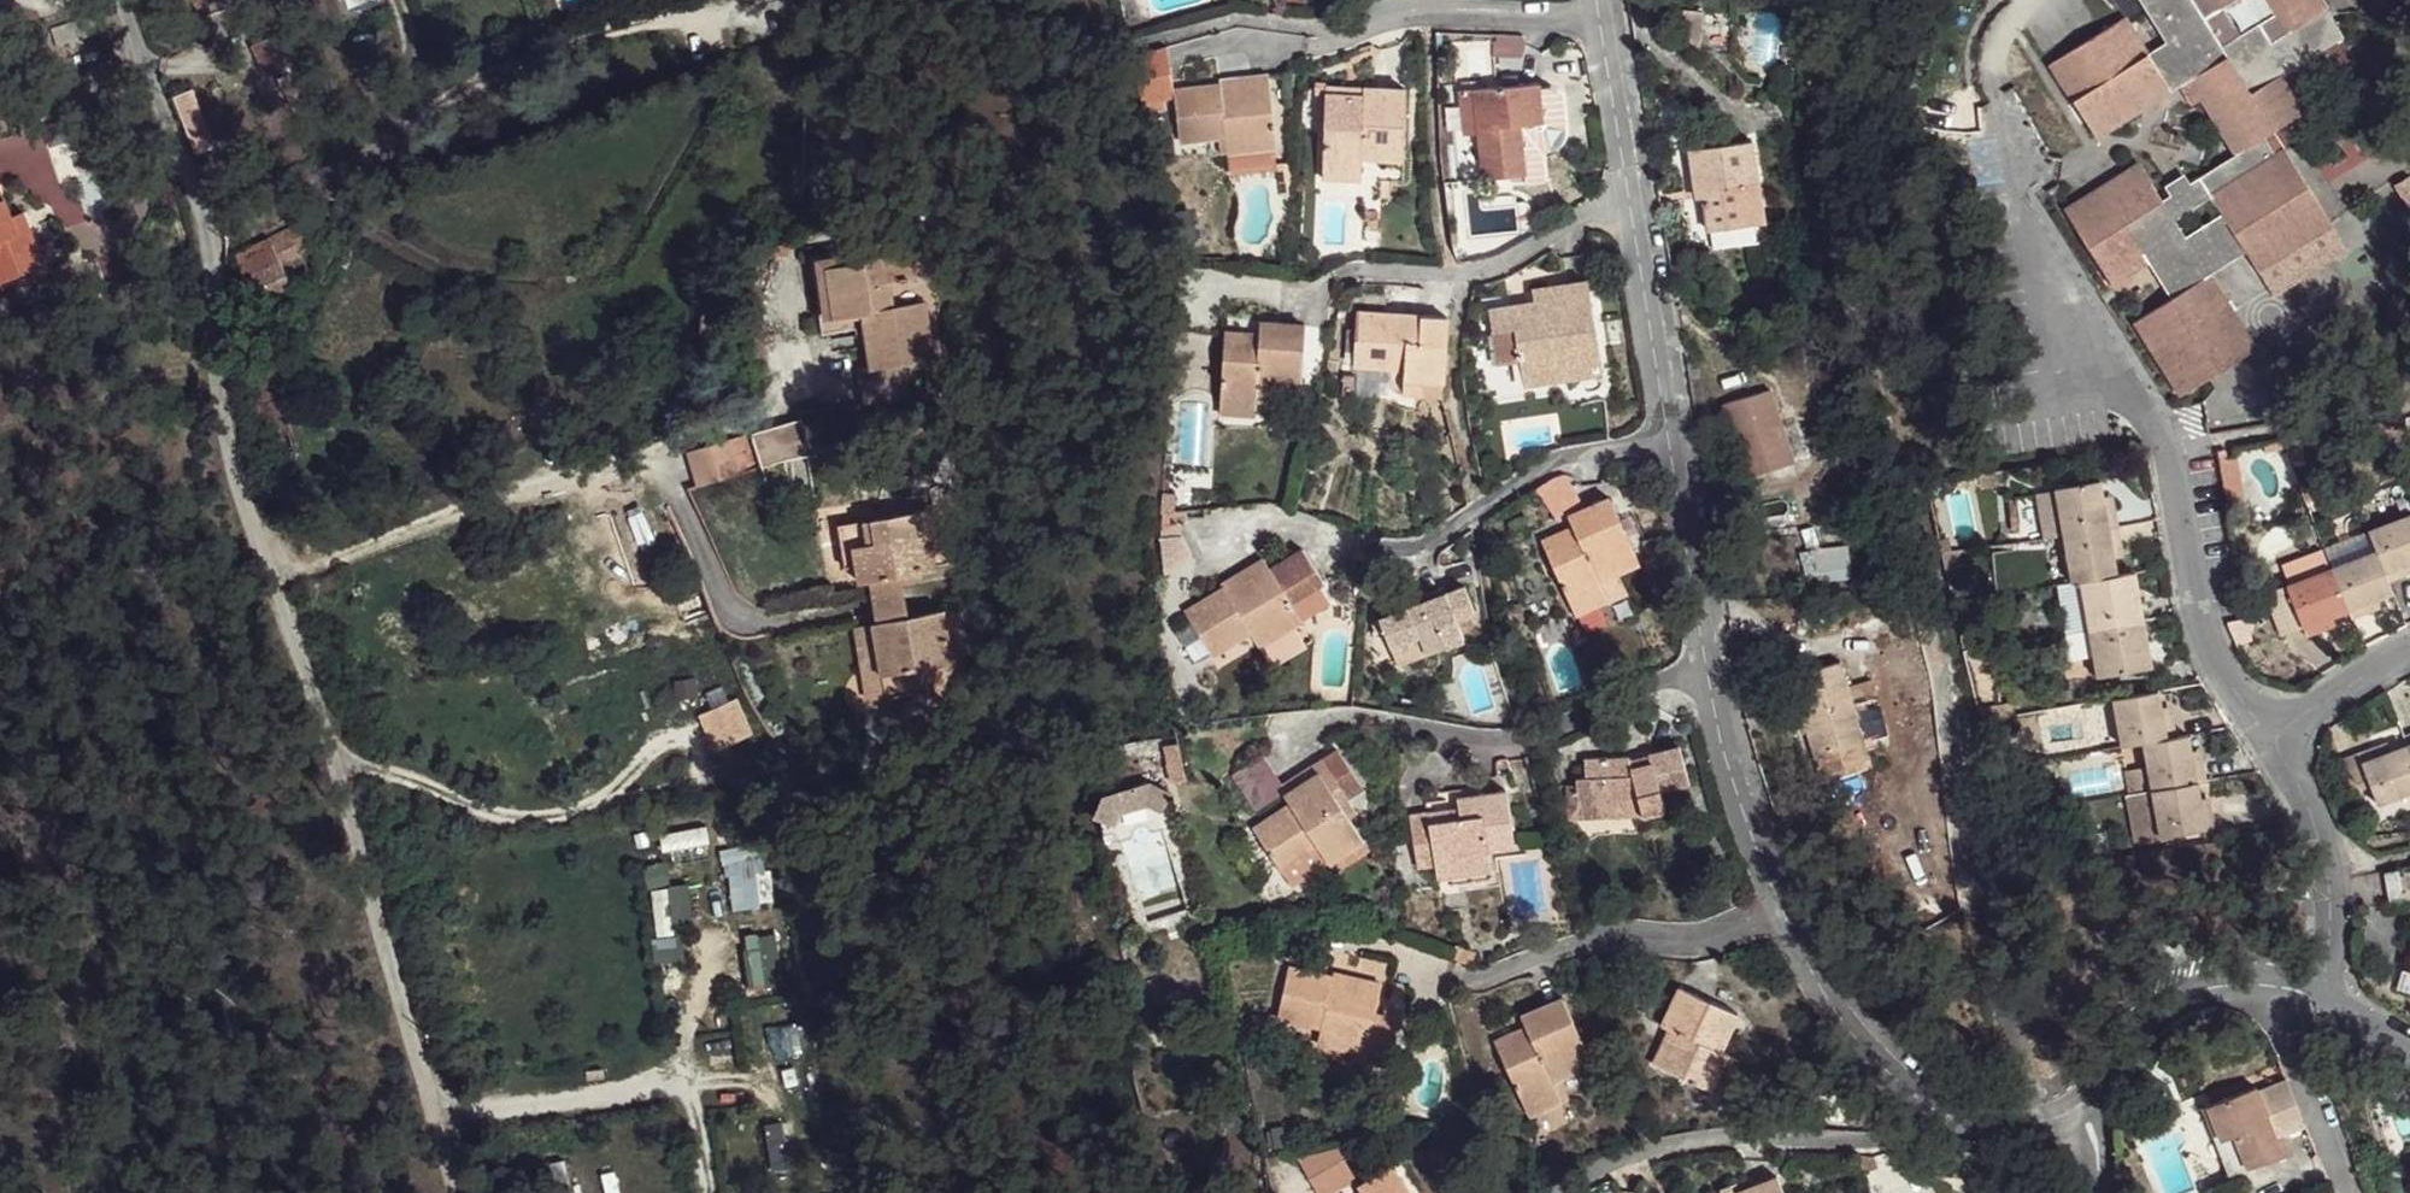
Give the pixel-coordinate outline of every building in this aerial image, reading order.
[(2175,33),(2146,55),(2170,95),(2196,83),(2235,161),(2162,194),(2142,163),(2068,204),(2104,278),(2145,262),(2165,302),(2132,320),(2173,396),(2255,353),(2216,275),(2251,255),(2262,279),(2346,230),(2292,128),(2328,104),(2308,67),(2358,36),(2338,0),(2157,0),(2175,33)] [(2123,18),(2049,60),(2094,137),(2170,95),(2146,55),(2123,18)] [(282,30),(256,45),(271,65),(298,48),(282,30)] [(1167,54),(1128,64),(1137,108),(1171,104),(1177,144),(1222,142),(1215,87),(1172,92),(1167,54)] [(1268,79),(1215,87),(1222,142),(1226,160),(1277,152),(1268,79)] [(1523,84),(1466,86),(1471,179),(1512,175),(1513,185),(1535,181),(1533,142),(1555,138),(1550,86),(1524,87),(1523,84)] [(1413,85),(1367,85),(1369,99),(1332,99),(1331,182),(1374,181),(1375,153),(1412,152),(1413,85)] [(1367,85),(1331,87),(1332,99),(1369,99),(1367,85)] [(196,90),(176,97),(199,153),(218,146),(196,90)] [(1412,152),(1375,153),(1374,181),(1413,180),(1412,152)] [(1749,152),(1685,154),(1686,199),(1692,199),(1692,237),(1747,236),(1743,194),(1749,193),(1749,152)] [(4,276),(49,258),(34,220),(23,226),(21,208),(6,172),(0,174),(0,264),(4,276)] [(29,204),(21,208),(23,226),(34,220),(29,204)] [(354,238),(334,226),(283,246),(297,280),(318,272),(308,244),(336,238),(339,244),(354,238)] [(1747,236),(1692,237),(1693,251),(1752,249),(1752,236),(1747,236)] [(300,289),(297,280),(283,246),(248,258),(243,283),(252,308),(300,289)] [(928,253),(856,266),(856,318),(869,318),(879,372),(869,373),(875,413),(916,405),(911,371),(949,362),(928,253)] [(842,319),(856,318),(856,266),(834,270),(842,319)] [(1518,351),(1527,403),(1565,398),(1559,376),(1602,369),(1588,300),(1545,307),(1547,320),(1492,330),(1495,355),(1518,351)] [(1403,381),(1405,404),(1448,409),(1453,321),(1361,318),(1360,377),(1403,381)] [(1304,335),(1260,333),(1257,347),(1258,403),(1303,404),(1304,335)] [(1257,347),(1221,347),(1218,422),(1256,424),(1258,403),(1257,347)] [(1559,376),(1565,398),(1605,390),(1602,369),(1559,376)] [(1768,389),(1722,402),(1746,477),(1793,463),(1768,389)] [(760,468),(808,455),(798,420),(750,433),(760,468)] [(737,448),(692,461),(700,490),(747,477),(737,448)] [(1553,525),(1582,511),(1565,473),(1536,486),(1553,525)] [(2051,488),(2058,534),(2104,527),(2102,512),(2097,482),(2051,488)] [(1607,610),(1597,584),(1641,567),(1615,507),(1571,521),(1576,539),(1545,548),(1573,621),(1607,610)] [(2112,511),(2102,512),(2104,527),(2114,525),(2112,511)] [(839,532),(847,568),(846,578),(866,574),(870,590),(880,590),(885,631),(879,634),(887,681),(963,668),(955,618),(914,621),(909,585),(946,577),(935,518),(851,529),(839,532)] [(2114,525),(2104,527),(2107,548),(2116,546),(2114,525)] [(2104,527),(2058,534),(2065,585),(2074,584),(2112,578),(2107,548),(2104,527)] [(2373,556),(2383,580),(2389,596),(2406,590),(2409,589),(2409,542),(2373,556)] [(1849,576),(1847,545),(1801,549),(1804,580),(1849,576)] [(1210,598),(1215,603),(1179,627),(1205,667),(1242,642),(1251,658),(1325,602),(1314,587),(1318,585),(1295,553),(1263,577),(1257,567),(1210,598)] [(2127,575),(2112,578),(2121,605),(2135,605),(2127,575)] [(2112,578),(2074,584),(2079,631),(2137,622),(2135,605),(2121,605),(2112,578)] [(2383,580),(2338,596),(2352,632),(2372,628),(2396,618),(2394,609),(2389,596),(2383,580)] [(2287,588),(2266,591),(2273,636),(2294,632),(2287,588)] [(2406,590),(2389,596),(2394,609),(2408,602),(2406,590)] [(2338,596),(2292,613),(2307,652),(2326,644),(2352,632),(2338,596)] [(1456,599),(1390,627),(1403,657),(1431,645),(1441,665),(1457,656),(1447,633),(1467,625),(1456,599)] [(2137,622),(2079,631),(2086,681),(2132,676),(2124,641),(2138,638),(2137,622)] [(2372,628),(2352,632),(2358,643),(2373,639),(2372,628)] [(2138,638),(2124,641),(2132,676),(2144,672),(2138,638)] [(2326,644),(2307,652),(2310,664),(2329,657),(2326,644)] [(1431,645),(1403,657),(1415,679),(1441,665),(1431,645)] [(1841,667),(1791,679),(1821,786),(1870,773),(1841,667)] [(2148,690),(2103,698),(2111,747),(2131,744),(2156,740),(2155,722),(2148,690)] [(2161,721),(2155,722),(2156,740),(2164,739),(2161,721)] [(2393,754),(2409,746),(2409,734),(2390,746),(2393,754)] [(2156,740),(2131,744),(2137,790),(2180,783),(2179,767),(2173,738),(2164,739),(2156,740)] [(1165,784),(1180,783),(1177,745),(1162,746),(1165,784)] [(2393,754),(2409,786),(2409,746),(2393,754)] [(2349,774),(2365,813),(2409,797),(2409,786),(2393,754),(2363,767),(2349,774)] [(2360,759),(2343,763),(2349,774),(2363,767),(2360,759)] [(2188,768),(2179,767),(2180,783),(2190,782),(2188,768)] [(1289,788),(1294,798),(1316,788),(1338,832),(1347,827),(1321,774),(1289,788)] [(1639,783),(1598,776),(1595,787),(1592,811),(1645,821),(1645,848),(1663,850),(1665,826),(1693,829),(1694,789),(1660,787),(1657,800),(1637,797),(1639,783)] [(2180,783),(2137,790),(2144,837),(2187,833),(2186,815),(2180,783)] [(1592,811),(1595,787),(1582,784),(1576,832),(1645,848),(1645,821),(1592,811)] [(1294,798),(1279,806),(1283,818),(1308,864),(1314,880),(1352,862),(1338,832),(1316,788),(1294,798)] [(1112,808),(1105,830),(1118,836),(1122,825),(1162,815),(1175,822),(1181,807),(1158,797),(1112,808)] [(1459,819),(1425,824),(1434,888),(1492,879),(1490,869),(1514,864),(1506,804),(1458,809),(1459,819)] [(2195,814),(2186,817),(2187,833),(2197,832),(2195,814)] [(1283,818),(1242,834),(1266,886),(1308,864),(1283,818)] [(729,910),(772,906),(765,834),(722,838),(729,910)] [(1492,879),(1434,888),(1434,904),(1494,897),(1492,879)] [(2396,881),(2377,885),(2383,912),(2401,909),(2396,881)] [(778,937),(763,938),(765,987),(780,986),(778,937)] [(2402,975),(2409,978),(2409,950),(2402,975)] [(1335,996),(1292,988),(1285,1041),(1329,1047),(1335,996)] [(1729,1012),(1679,990),(1662,1028),(1670,1031),(1653,1070),(1705,1094),(1713,1071),(1707,1067),(1714,1053),(1729,1012)] [(1337,991),(1335,996),(1329,1047),(1326,1065),(1380,1070),(1388,998),(1337,991)] [(1536,1041),(1558,1093),(1599,1075),(1567,1011),(1529,1027),(1536,1041)] [(771,1058),(788,1056),(786,1026),(769,1027),(771,1058)] [(1536,1041),(1499,1056),(1534,1131),(1567,1116),(1558,1093),(1536,1041)] [(1738,1064),(1714,1053),(1707,1067),(1713,1071),(1705,1094),(1724,1100),(1738,1064)] [(2282,1084),(2229,1102),(2251,1173),(2299,1155),(2288,1123),(2295,1120),(2282,1084)] [(2229,1102),(2215,1107),(2241,1175),(2251,1173),(2229,1102)] [(1313,1192),(1331,1192),(1354,1181),(1333,1142),(1296,1161),(1313,1192)] [(1402,1183),(1385,1192),(1408,1192),(1402,1183)]
